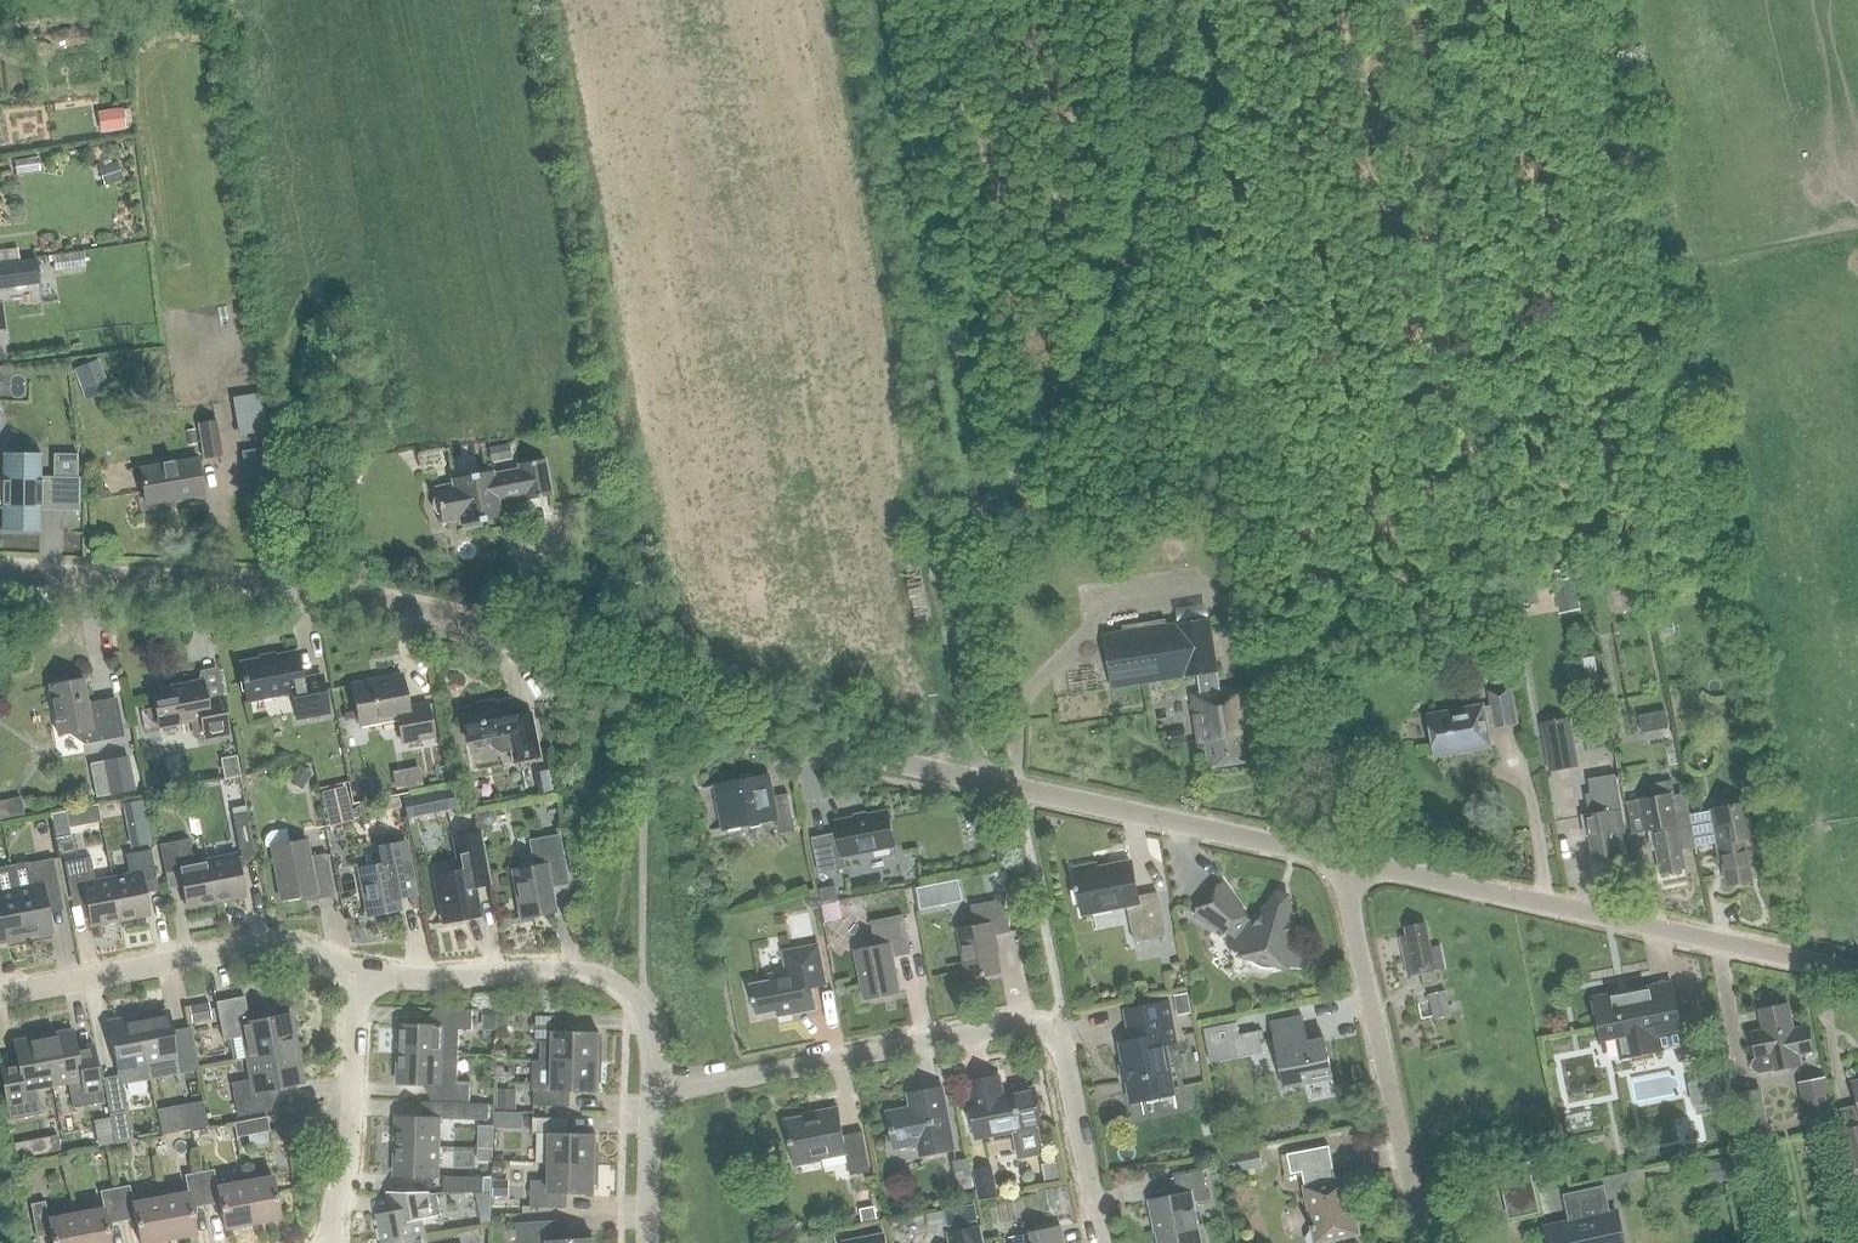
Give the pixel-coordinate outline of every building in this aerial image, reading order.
[(104,112),(107,132),(125,129),(122,109),(104,112)] [(105,166),(111,184),(124,180),(117,161),(105,166)] [(0,264),(0,288),(38,283),(35,260),(0,264)] [(39,293),(38,285),(0,289),(0,298),(39,293)] [(97,359),(73,370),(83,392),(107,381),(97,359)] [(268,430),(261,391),(232,396),(239,435),(268,430)] [(217,421),(199,424),(204,458),(223,455),(217,421)] [(246,480),(273,475),(268,446),(241,450),(246,480)] [(40,531),(41,454),(2,453),(2,477),(0,477),(0,508),(2,509),(1,531),(40,531)] [(79,456),(55,455),(55,476),(78,477),(79,456)] [(146,505),(178,500),(205,495),(198,458),(139,468),(146,505)] [(492,472),(453,480),(454,487),(435,491),(437,499),(434,500),(433,507),(437,514),(439,513),(441,523),(461,519),(463,530),(479,527),(478,523),(500,519),(498,501),(527,496),(528,502),(551,498),(544,461),(520,466),(521,472),(493,478),(492,472)] [(1573,578),(1556,582),(1563,613),(1580,610),(1573,578)] [(1535,579),(1515,583),(1520,607),(1539,604),(1535,579)] [(1669,588),(1655,590),(1657,608),(1671,605),(1669,588)] [(1124,631),(1104,634),(1112,688),(1199,675),(1201,692),(1191,694),(1200,744),(1206,743),(1210,767),(1251,760),(1247,736),(1253,735),(1245,689),(1228,691),(1228,687),(1219,689),(1216,672),(1219,672),(1210,617),(1166,624),(1165,620),(1123,627),(1124,631)] [(329,713),(321,675),(302,678),(297,652),(240,663),(242,677),(243,682),(247,701),(293,692),(298,719),(329,713)] [(402,675),(352,684),(357,715),(358,725),(398,718),(402,743),(433,737),(427,703),(408,707),(402,675)] [(124,736),(117,702),(93,707),(87,703),(84,688),(73,680),(49,684),(56,726),(83,744),(124,736)] [(196,734),(203,732),(204,739),(229,734),(221,696),(206,699),(202,680),(152,689),(159,728),(194,721),(196,734)] [(1427,715),(1435,756),(1490,747),(1486,724),(1495,723),(1496,728),(1516,724),(1509,688),(1489,691),(1492,707),(1483,708),(1482,703),(1459,707),(1459,710),(1427,715)] [(538,752),(539,757),(540,757),(531,714),(514,717),(510,698),(461,708),(467,741),(489,737),(491,745),(500,752),(510,749),(513,762),(512,757),(538,752)] [(1665,711),(1654,713),(1657,731),(1669,728),(1665,711)] [(1569,717),(1540,723),(1549,771),(1578,765),(1569,717)] [(1184,729),(1168,732),(1170,744),(1186,741),(1184,729)] [(109,795),(135,790),(128,756),(103,761),(109,795)] [(236,756),(221,759),(224,775),(239,772),(236,756)] [(299,765),(292,776),(306,785),(313,773),(299,765)] [(548,768),(536,770),(539,786),(551,784),(548,768)] [(780,833),(795,830),(788,794),(774,796),(769,775),(736,781),(730,779),(726,780),(721,784),(703,788),(703,789),(715,787),(723,827),(711,830),(711,831),(777,818),(780,833)] [(1590,815),(1583,816),(1586,836),(1590,835),(1595,860),(1620,855),(1616,833),(1625,831),(1625,833),(1627,833),(1616,775),(1589,780),(1592,794),(1587,795),(1590,815)] [(1650,797),(1638,799),(1645,832),(1649,831),(1653,849),(1656,849),(1661,873),(1686,868),(1682,850),(1695,847),(1696,853),(1698,853),(1686,793),(1675,795),(1672,780),(1648,785),(1650,797)] [(354,820),(345,785),(320,792),(329,826),(354,820)] [(403,797),(407,818),(456,809),(451,787),(403,797)] [(381,812),(400,806),(398,796),(378,802),(381,812)] [(21,800),(0,804),(0,819),(24,814),(21,800)] [(1710,810),(1692,814),(1698,846),(1715,843),(1719,861),(1722,861),(1727,885),(1752,880),(1743,838),(1758,835),(1751,802),(1710,810)] [(895,846),(888,810),(836,821),(838,833),(812,838),(819,874),(847,868),(844,857),(895,846)] [(56,838),(71,835),(66,811),(52,813),(56,838)] [(489,811),(484,812),(480,817),(482,822),(486,826),(492,824),(495,819),(494,814),(489,811)] [(247,813),(233,816),(241,854),(255,851),(247,813)] [(131,847),(151,844),(147,821),(127,825),(131,847)] [(271,831),(266,835),(264,841),(265,847),(271,846),(281,900),(314,893),(315,899),(334,896),(326,854),(309,857),(306,839),(289,843),(286,828),(271,831)] [(443,921),(432,923),(432,924),(479,916),(473,887),(490,884),(488,872),(483,843),(480,831),(453,836),(455,848),(459,870),(434,875),(443,921)] [(565,873),(568,887),(559,834),(528,840),(533,866),(512,870),(521,916),(509,919),(509,920),(554,911),(548,876),(565,873)] [(188,839),(160,844),(165,873),(180,871),(187,908),(215,902),(207,859),(193,862),(188,839)] [(398,898),(415,894),(410,870),(405,842),(378,847),(381,863),(358,868),(367,916),(401,909),(398,898)] [(111,877),(120,920),(148,915),(142,881),(156,878),(151,849),(126,854),(129,874),(111,877)] [(207,859),(215,902),(244,897),(236,854),(207,859)] [(70,895),(85,892),(91,926),(120,920),(111,877),(95,881),(91,857),(64,862),(70,895)] [(60,899),(53,858),(10,866),(24,936),(38,933),(39,936),(51,933),(45,902),(60,899)] [(1076,891),(1078,891),(1082,911),(1117,904),(1118,907),(1127,905),(1134,942),(1166,936),(1157,892),(1156,892),(1157,896),(1139,900),(1132,863),(1097,869),(1097,865),(1074,870),(1077,886),(1075,887),(1076,891)] [(0,868),(0,943),(9,941),(9,939),(24,936),(15,888),(14,888),(10,867),(0,868)] [(1275,969),(1278,968),(1278,967),(1291,964),(1300,967),(1287,900),(1275,897),(1253,922),(1246,916),(1223,883),(1217,887),(1216,887),(1197,907),(1198,908),(1194,914),(1229,933),(1237,940),(1230,947),(1240,950),(1249,959),(1249,960),(1253,964),(1255,965),(1257,966),(1259,967),(1264,968),(1269,969),(1272,969),(1275,969)] [(838,899),(836,885),(819,888),(822,903),(838,899)] [(930,886),(917,888),(921,909),(934,907),(930,886)] [(818,894),(804,897),(806,904),(814,909),(820,907),(818,894)] [(994,936),(1011,933),(1005,899),(971,905),(975,926),(958,929),(968,979),(1001,972),(994,936)] [(864,999),(900,992),(893,956),(910,953),(903,915),(871,921),(876,946),(855,950),(864,999)] [(1436,970),(1445,968),(1440,945),(1431,947),(1426,923),(1405,927),(1407,936),(1400,937),(1408,976),(1421,973),(1424,987),(1439,984),(1436,970)] [(825,986),(826,985),(818,945),(783,951),(787,971),(770,975),(771,981),(751,985),(757,1014),(790,1007),(791,1013),(816,1008),(811,983),(824,981),(825,986)] [(1594,999),(1602,1040),(1616,1037),(1620,1057),(1681,1045),(1682,1045),(1680,1034),(1681,1033),(1671,982),(1625,991),(1626,995),(1619,997),(1618,994),(1594,999)] [(1444,990),(1428,994),(1433,1019),(1450,1016),(1444,990)] [(1192,1014),(1188,993),(1173,996),(1177,1016),(1192,1014)] [(248,1057),(295,1048),(288,1014),(249,1022),(244,996),(216,1002),(223,1040),(228,1039),(232,1060),(248,1057)] [(212,1019),(209,1001),(188,1005),(192,1023),(212,1019)] [(1165,1045),(1176,1043),(1168,1003),(1125,1011),(1131,1041),(1120,1043),(1124,1064),(1120,1065),(1123,1082),(1127,1082),(1131,1102),(1174,1093),(1165,1045)] [(1760,1072),(1775,1069),(1803,1063),(1801,1053),(1813,1050),(1807,1025),(1793,1028),(1788,1003),(1759,1010),(1763,1030),(1751,1032),(1756,1057),(1753,1061),(1752,1066),(1755,1070),(1760,1072)] [(399,1024),(398,1053),(459,1055),(459,1029),(472,1029),(473,1009),(434,1008),(433,1025),(399,1024)] [(167,1011),(138,1016),(147,1064),(150,1080),(179,1074),(167,1011)] [(514,1011),(499,1011),(498,1021),(514,1021),(514,1011)] [(573,1017),(573,1016),(536,1015),(536,1038),(537,1038),(537,1037),(542,1037),(541,1060),(598,1062),(599,1032),(567,1031),(567,1017),(573,1017)] [(1265,1030),(1262,1015),(1242,1019),(1245,1034),(1265,1030)] [(138,1016),(109,1022),(118,1069),(119,1075),(121,1075),(122,1085),(150,1080),(147,1064),(138,1016)] [(1330,1075),(1332,1086),(1334,1085),(1325,1039),(1306,1043),(1304,1036),(1307,1036),(1303,1018),(1271,1024),(1283,1086),(1312,1081),(1312,1079),(1330,1075)] [(1237,1022),(1204,1029),(1208,1052),(1230,1048),(1239,1034),(1237,1022)] [(104,1102),(97,1064),(79,1067),(72,1029),(42,1034),(52,1086),(68,1083),(72,1108),(104,1102)] [(9,1120),(41,1114),(37,1089),(52,1086),(42,1034),(13,1040),(20,1078),(2,1082),(9,1120)] [(1682,1045),(1681,1045),(1684,1060),(1706,1056),(1703,1041),(1682,1045)] [(271,1110),(267,1089),(301,1083),(295,1048),(248,1057),(252,1079),(231,1083),(237,1116),(271,1110)] [(459,1055),(398,1053),(398,1082),(432,1083),(431,1100),(470,1101),(471,1081),(458,1081),(459,1055)] [(598,1062),(541,1060),(535,1060),(534,1105),(570,1106),(570,1105),(565,1105),(565,1091),(598,1092),(598,1062)] [(119,1075),(103,1078),(109,1114),(127,1110),(122,1085),(121,1075),(119,1075)] [(1041,1124),(1034,1090),(1002,1096),(998,1077),(971,1082),(975,1101),(970,1102),(977,1136),(1012,1130),(1017,1160),(1044,1155),(1038,1124),(1041,1124)] [(1833,1111),(1826,1077),(1799,1082),(1806,1116),(1833,1111)] [(1716,1107),(1710,1080),(1690,1084),(1695,1111),(1716,1107)] [(943,1088),(920,1092),(921,1095),(910,1097),(910,1094),(908,1094),(911,1107),(887,1112),(892,1135),(896,1134),(899,1147),(918,1144),(920,1155),(954,1149),(943,1088)] [(517,1089),(497,1089),(497,1109),(516,1109),(517,1089)] [(202,1102),(184,1105),(189,1129),(206,1126),(202,1102)] [(491,1105),(446,1104),(446,1119),(490,1120),(491,1105)] [(1849,1148),(1854,1167),(1857,1166),(1857,1104),(1839,1108),(1849,1148)] [(846,1153),(851,1175),(870,1171),(862,1131),(843,1135),(838,1108),(816,1112),(817,1114),(786,1120),(796,1174),(798,1174),(795,1159),(819,1155),(819,1158),(846,1153)] [(495,1112),(495,1127),(505,1128),(506,1112),(495,1112)] [(236,1137),(269,1131),(266,1116),(233,1122),(236,1137)] [(395,1146),(439,1147),(440,1118),(396,1117),(395,1146)] [(537,1162),(550,1162),(595,1163),(596,1134),(563,1133),(563,1119),(569,1119),(569,1118),(533,1117),(533,1134),(534,1134),(534,1133),(538,1133),(537,1162)] [(46,1137),(50,1152),(59,1150),(60,1150),(57,1135),(46,1137)] [(31,1156),(28,1141),(14,1144),(17,1159),(31,1156)] [(439,1147),(395,1146),(395,1175),(438,1176),(439,1147)] [(1348,1179),(1333,1182),(1330,1167),(1333,1166),(1329,1146),(1287,1154),(1291,1174),(1302,1172),(1312,1225),(1310,1226),(1311,1231),(1307,1237),(1308,1242),(1323,1242),(1325,1240),(1358,1233),(1348,1179)] [(1245,1151),(1227,1155),(1230,1173),(1248,1169),(1245,1151)] [(1222,1169),(1219,1154),(1204,1157),(1207,1173),(1222,1169)] [(1735,1179),(1730,1157),(1690,1166),(1695,1188),(1735,1179)] [(974,1188),(968,1158),(951,1161),(957,1191),(974,1188)] [(1062,1179),(1058,1160),(1042,1163),(1045,1182),(1062,1179)] [(595,1163),(550,1162),(549,1182),(533,1182),(533,1180),(531,1180),(531,1207),(567,1208),(567,1207),(562,1207),(562,1192),(595,1193),(595,1163)] [(1497,1169),(1502,1190),(1533,1183),(1528,1162),(1497,1169)] [(998,1194),(993,1165),(973,1169),(979,1198),(998,1194)] [(217,1186),(214,1169),(203,1171),(208,1205),(219,1203),(224,1229),(256,1223),(248,1180),(217,1186)] [(1159,1242),(1201,1242),(1193,1205),(1209,1201),(1202,1170),(1174,1176),(1178,1195),(1150,1200),(1159,1242)] [(184,1175),(187,1191),(163,1196),(171,1239),(196,1234),(191,1208),(208,1205),(203,1171),(184,1175)] [(280,1218),(272,1175),(248,1180),(256,1223),(280,1218)] [(485,1178),(445,1177),(445,1193),(484,1194),(485,1178)] [(510,1180),(493,1180),(493,1196),(509,1196),(510,1180)] [(1563,1194),(1569,1221),(1545,1226),(1548,1242),(1624,1242),(1617,1210),(1610,1212),(1604,1184),(1563,1194)] [(129,1185),(117,1187),(122,1221),(135,1219),(140,1242),(149,1242),(171,1239),(163,1196),(133,1202),(129,1185)] [(106,1224),(122,1221),(117,1187),(100,1191),(103,1207),(77,1212),(82,1242),(110,1242),(106,1224)] [(383,1242),(385,1242),(426,1235),(422,1219),(442,1215),(438,1194),(401,1193),(404,1210),(377,1215),(383,1242)] [(51,1234),(52,1242),(82,1242),(77,1212),(48,1218),(45,1201),(30,1204),(36,1237),(51,1234)] [(975,1204),(945,1209),(948,1225),(978,1219),(975,1204)] [(878,1220),(875,1206),(859,1209),(862,1223),(878,1220)] [(503,1216),(492,1216),(492,1227),(503,1226),(503,1216)] [(530,1242),(593,1242),(593,1237),(560,1239),(559,1221),(565,1221),(564,1219),(517,1222),(518,1242),(519,1242),(529,1242),(530,1242)] [(981,1226),(948,1233),(950,1242),(984,1242),(981,1226)] [(1061,1227),(1024,1234),(1026,1242),(1064,1242),(1061,1227)] [(884,1234),(843,1242),(844,1242),(886,1242),(884,1234)]
